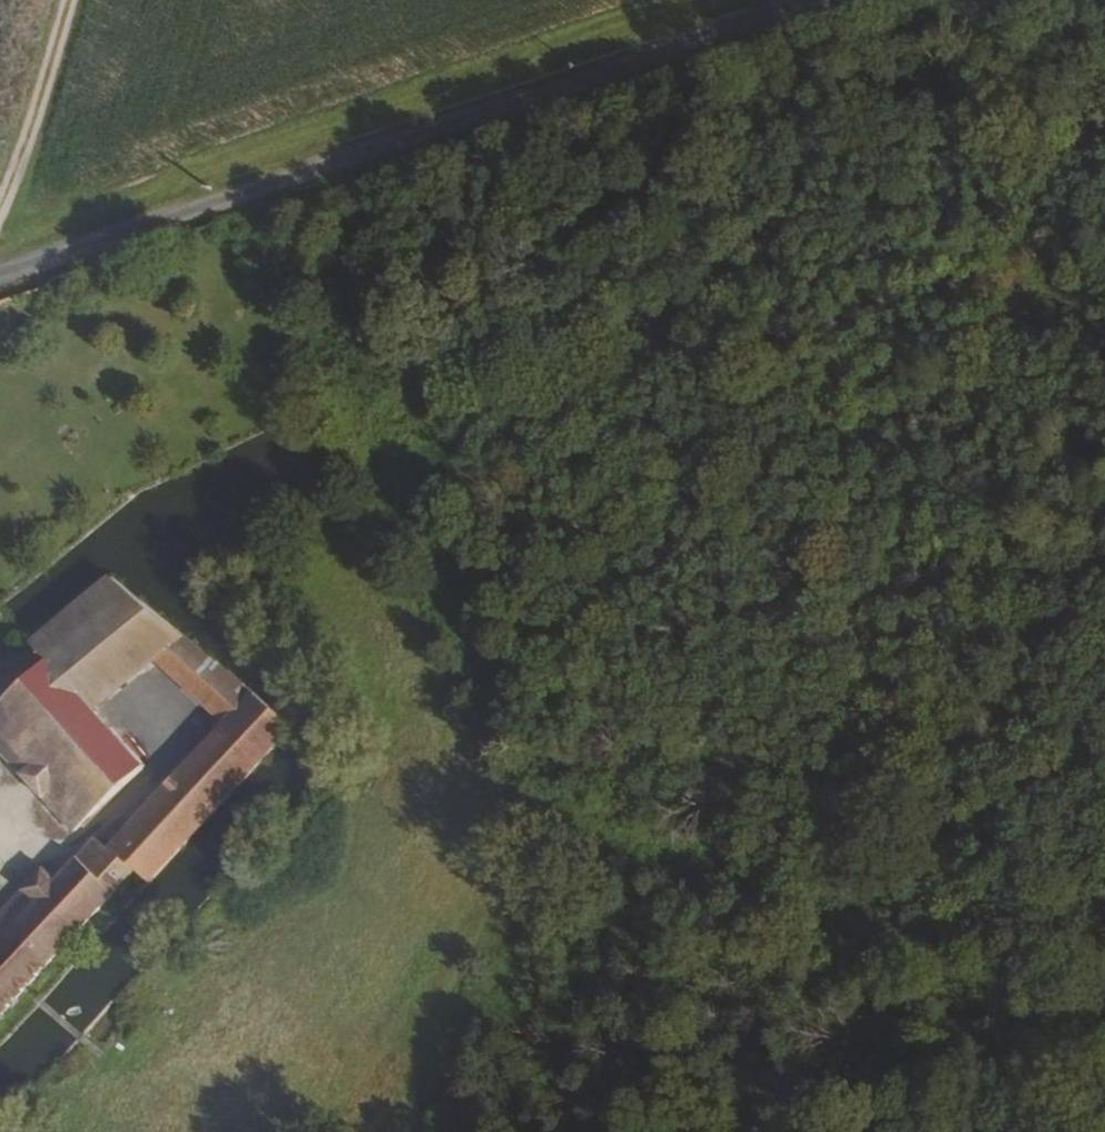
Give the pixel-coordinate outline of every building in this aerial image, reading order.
[(0,670),(0,757),(75,833),(144,766),(96,706),(78,686),(123,644),(142,660),(217,723),(105,841),(96,832),(52,877),(39,865),(0,907),(0,1011),(130,871),(142,883),(293,722),(113,576),(34,641),(0,670)] [(123,644),(78,686),(96,706),(142,660),(123,644)] [(11,776),(0,763),(0,785),(11,776)]
